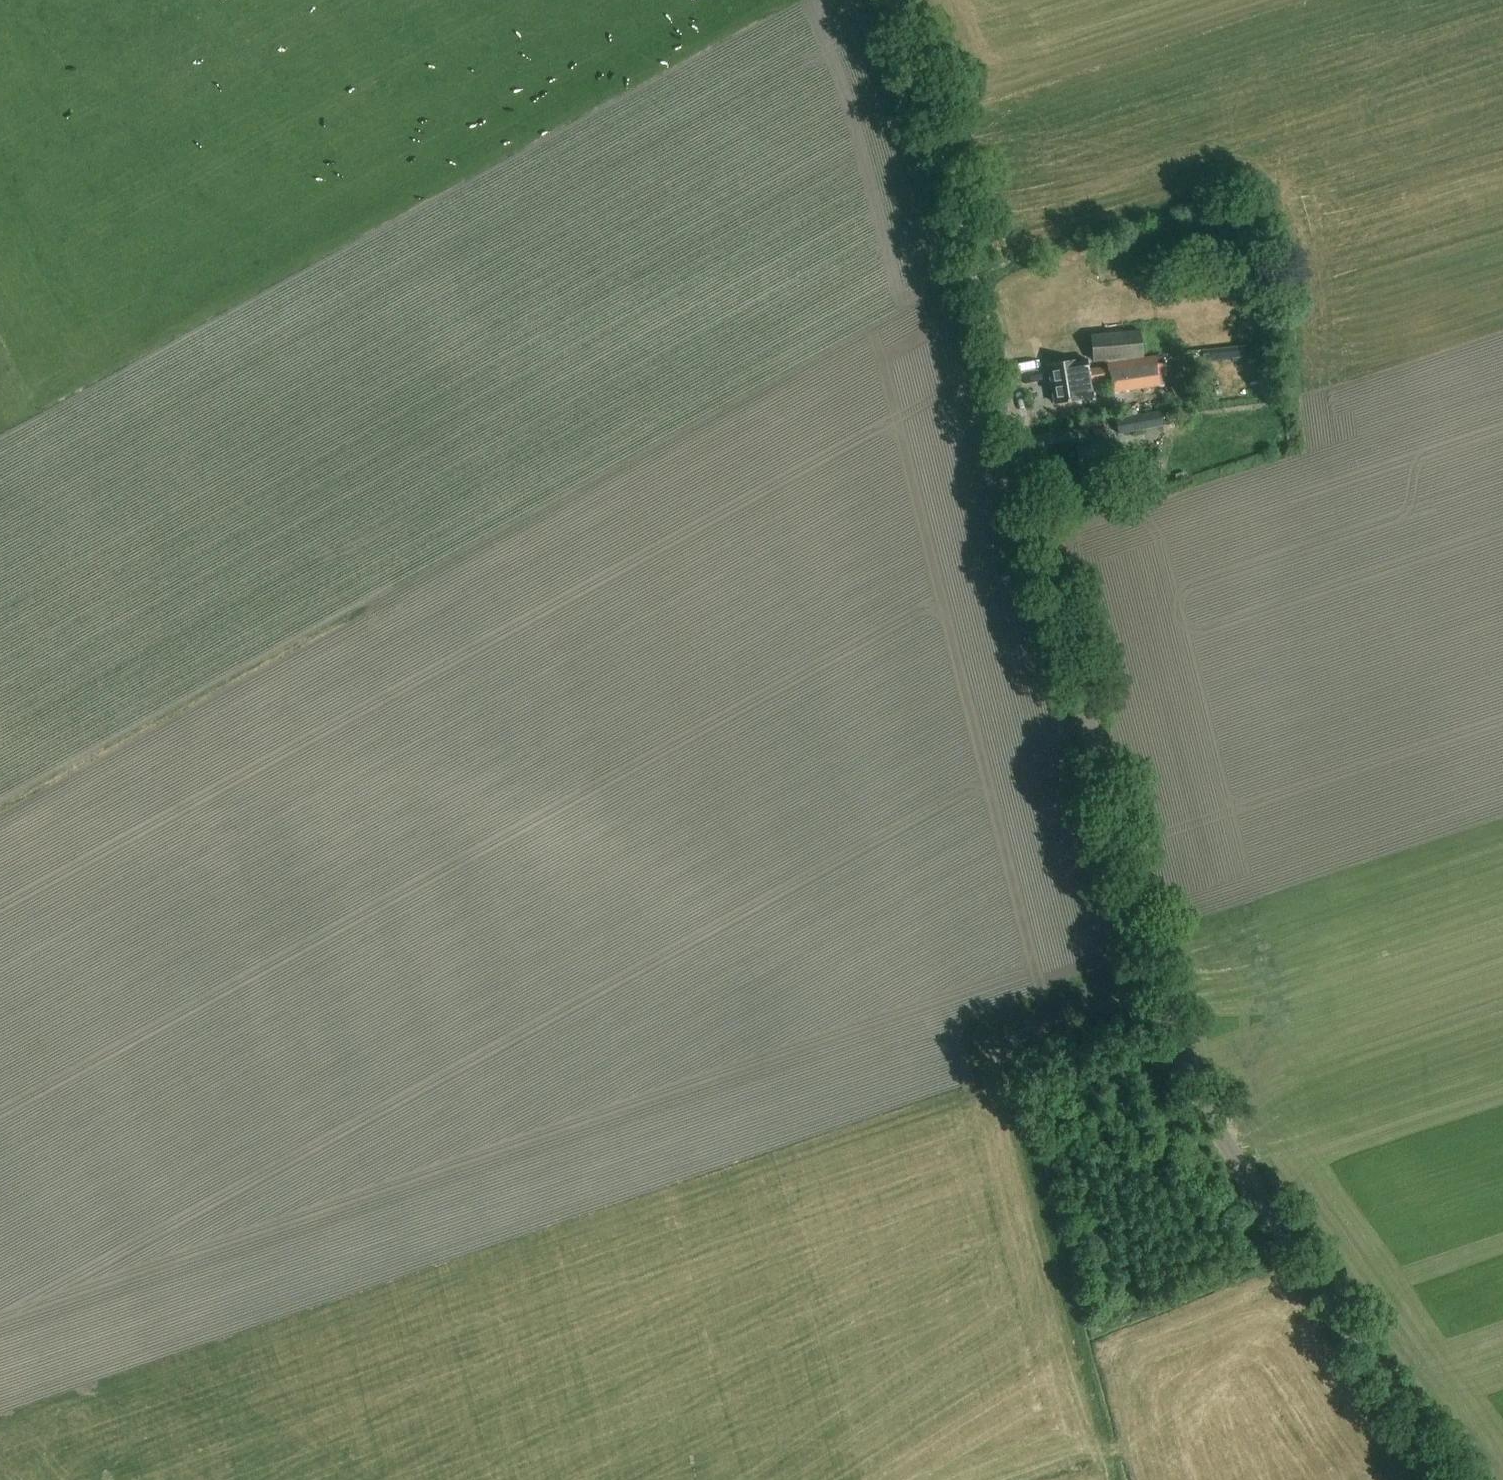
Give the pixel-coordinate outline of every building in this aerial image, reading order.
[(1140,331),(1091,336),(1091,337),(1093,361),(1109,359),(1143,355),(1140,331)] [(1085,358),(1047,366),(1054,404),(1093,396),(1091,380),(1111,378),(1112,388),(1145,385),(1143,355),(1109,359),(1110,367),(1088,370),(1085,358)] [(1118,431),(1176,421),(1174,409),(1160,411),(1160,409),(1115,417),(1118,431)] [(1110,443),(1075,449),(1080,474),(1115,467),(1114,464),(1124,462),(1124,461),(1138,459),(1137,451),(1123,453),(1121,445),(1111,447),(1110,443)]
